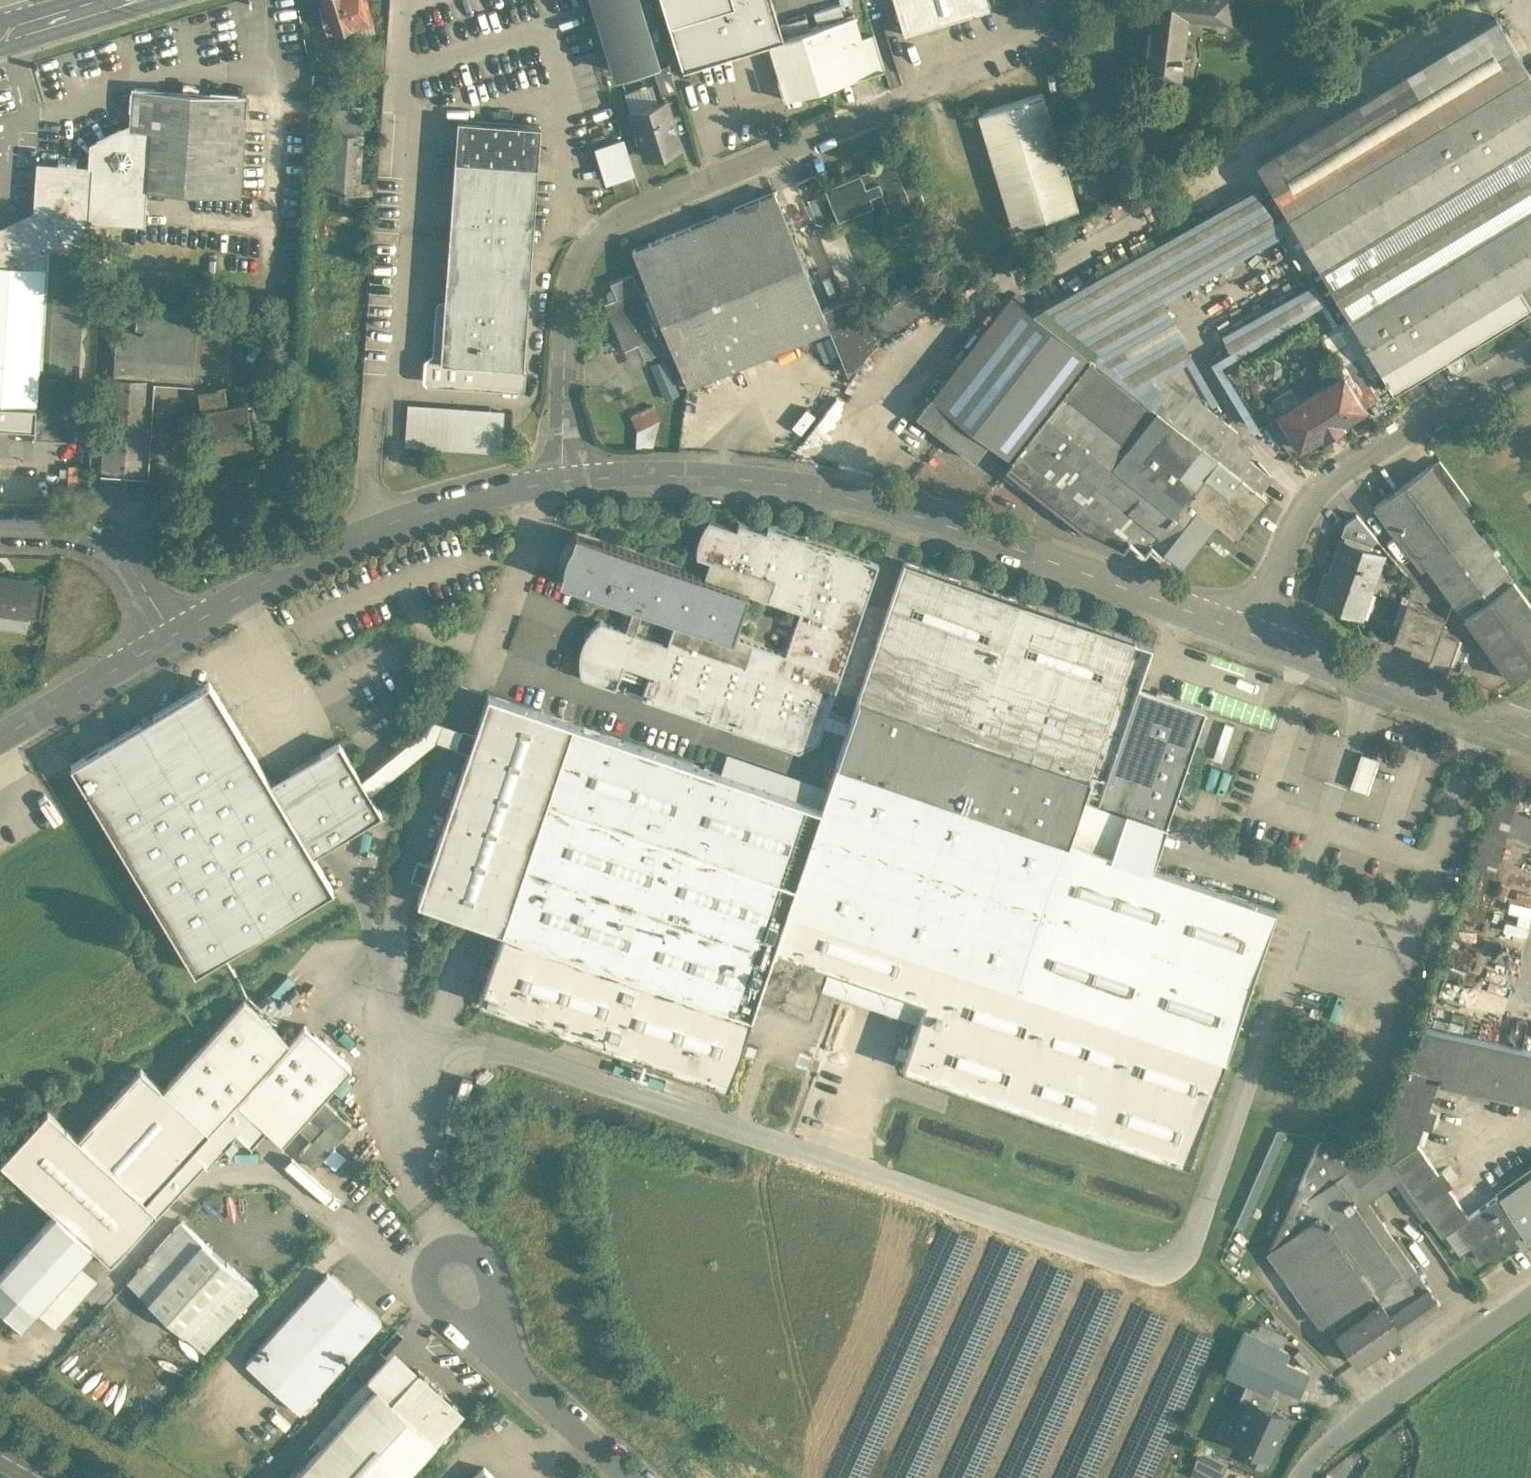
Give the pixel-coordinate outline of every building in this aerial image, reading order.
[(328,7),(321,8),(329,31),(335,30),(369,19),(372,18),(367,0),(326,0),(328,7)] [(637,0),(596,0),(618,71),(655,60),(637,0)] [(683,67),(768,41),(783,36),(772,0),(662,0),(683,67)] [(904,33),(991,7),(989,0),(894,0),(904,33)] [(1143,76),(1160,78),(1161,73),(1179,75),(1186,16),(1229,21),(1231,0),(1152,0),(1143,76)] [(840,3),(814,11),(817,22),(844,14),(840,3)] [(783,36),(768,41),(786,98),(884,68),(873,33),(861,37),(854,14),(783,36)] [(807,15),(780,23),(784,35),(810,26),(807,15)] [(1496,15),(1255,160),(1287,213),(1287,212),(1527,68),(1527,67),(1496,15)] [(369,19),(335,30),(338,39),(356,33),(357,34),(372,30),(369,19)] [(668,63),(653,67),(661,94),(676,89),(668,63)] [(1287,212),(1380,367),(1517,284),(1530,276),(1530,75),(1527,68),(1287,212)] [(247,94),(134,87),(131,127),(128,127),(94,144),(92,168),(92,169),(89,218),(88,219),(89,219),(145,223),(147,189),(148,189),(148,188),(240,195),(247,94)] [(1043,92),(978,111),(1013,226),(1078,206),(1052,120),(1043,92)] [(666,98),(630,109),(644,153),(680,142),(679,140),(677,140),(669,116),(672,116),(666,98)] [(540,124),(458,118),(445,298),(528,304),(540,124)] [(319,175),(329,175),(333,131),(311,130),(308,174),(319,175)] [(363,133),(333,131),(329,175),(329,179),(360,181),(360,180),(363,133)] [(624,137),(596,146),(607,180),(612,179),(635,172),(624,137)] [(871,166),(825,185),(838,217),(873,202),(870,194),(881,190),(894,223),(916,215),(914,211),(904,185),(890,153),(869,162),(871,166)] [(1115,163),(1085,166),(1087,196),(1118,193),(1115,163)] [(92,168),(41,165),(38,215),(48,216),(88,218),(89,218),(92,169),(92,168)] [(635,172),(612,179),(615,190),(638,183),(635,172)] [(374,181),(360,180),(360,181),(329,179),(329,175),(319,175),(318,190),(373,194),(374,181)] [(917,180),(904,185),(914,211),(926,206),(917,180)] [(828,217),(814,182),(803,187),(817,221),(828,217)] [(1033,311),(1079,347),(1159,302),(1283,232),(1257,186),(1033,311)] [(775,190),(632,248),(687,384),(829,326),(822,307),(775,190)] [(1380,367),(1287,212),(1287,213),(1276,219),(1311,278),(1327,303),(1358,356),(1359,355),(1371,377),(1375,385),(1386,378),(1380,367)] [(0,230),(0,262),(45,265),(46,245),(48,216),(38,215),(28,220),(27,218),(0,230)] [(88,218),(48,216),(46,245),(87,248),(87,247),(89,219),(88,219),(89,218),(88,218)] [(841,224),(820,232),(846,297),(860,292),(860,293),(868,291),(841,224)] [(36,405),(77,407),(84,287),(89,287),(91,269),(85,269),(87,248),(46,245),(45,265),(0,262),(0,363),(4,363),(38,365),(36,405)] [(633,272),(611,281),(617,296),(606,301),(625,348),(638,342),(644,357),(665,348),(633,272)] [(1237,357),(1327,303),(1311,278),(1222,332),(1237,357)] [(869,316),(865,319),(878,339),(938,300),(925,280),(869,316)] [(1517,284),(1380,367),(1386,378),(1392,388),(1446,356),(1450,362),(1457,364),(1463,361),(1464,353),(1461,347),(1530,305),(1517,284)] [(846,297),(822,307),(829,326),(847,372),(878,339),(865,319),(869,316),(860,293),(860,292),(846,297)] [(1062,393),(1091,356),(1079,347),(1033,311),(1010,293),(931,395),(989,440),(1011,458),(1012,456),(1032,431),(1062,393)] [(528,304),(445,298),(443,318),(435,318),(434,329),(443,329),(440,360),(462,361),(522,366),(523,366),(528,304)] [(436,302),(435,318),(443,318),(445,298),(439,298),(436,302)] [(170,306),(138,304),(136,328),(117,326),(113,374),(153,377),(193,380),(193,379),(200,379),(200,370),(201,368),(194,367),(198,317),(198,308),(179,306),(180,300),(170,300),(170,306)] [(1229,423),(1159,302),(1079,347),(1091,356),(1152,405),(1175,376),(1194,390),(1207,401),(1204,404),(1229,423)] [(233,319),(198,317),(194,367),(201,368),(200,370),(229,372),(233,319)] [(427,379),(461,381),(462,361),(440,360),(443,329),(434,329),(433,350),(428,357),(427,379)] [(1358,356),(1338,368),(1342,374),(1351,388),(1352,388),(1371,377),(1359,355),(1358,356)] [(1152,405),(1091,356),(1062,393),(1127,445),(1156,408),(1152,405)] [(522,366),(462,361),(461,381),(521,386),(522,366)] [(0,422),(0,423),(35,425),(36,405),(38,365),(4,363),(0,422)] [(682,373),(677,376),(681,386),(687,384),(682,373)] [(153,377),(113,374),(113,375),(107,374),(104,430),(101,470),(147,473),(153,377)] [(1342,374),(1301,399),(1302,402),(1281,415),(1298,444),(1299,445),(1363,406),(1352,388),(1351,388),(1342,374)] [(1175,376),(1152,405),(1156,408),(1171,419),(1194,390),(1175,376)] [(1370,383),(1360,389),(1368,402),(1377,397),(1370,383)] [(1207,401),(1194,390),(1171,419),(1218,457),(1238,430),(1229,423),(1204,404),(1207,401)] [(217,393),(225,441),(251,437),(246,401),(227,404),(225,392),(217,393)] [(225,441),(217,393),(199,396),(205,434),(202,434),(205,453),(226,450),(225,441)] [(1127,445),(1062,393),(1032,431),(1097,482),(1127,445)] [(989,440),(931,395),(930,394),(915,413),(974,459),(989,440)] [(637,428),(662,416),(655,401),(630,413),(637,428)] [(503,410),(409,404),(406,444),(500,451),(503,410)] [(77,407),(36,405),(35,425),(34,435),(75,438),(77,407)] [(1127,445),(1097,482),(1159,532),(1165,524),(1218,457),(1171,419),(1156,408),(1127,445)] [(1281,415),(1280,413),(1270,419),(1288,450),(1298,444),(1281,415)] [(104,430),(92,429),(89,469),(101,470),(104,430)] [(1097,482),(1032,431),(1012,456),(1077,508),(1082,501),(1097,482)] [(1271,475),(1247,456),(1236,471),(1260,490),(1271,475)] [(1236,471),(1218,457),(1165,524),(1177,533),(1193,513),(1208,525),(1214,518),(1235,534),(1266,495),(1260,490),(1236,471)] [(1510,677),(1530,662),(1530,604),(1465,514),(1475,507),(1439,458),(1430,465),(1429,464),(1374,505),(1393,530),(1400,526),(1510,677)] [(196,476),(168,481),(169,494),(188,491),(198,489),(198,487),(196,476)] [(1193,513),(1177,533),(1165,524),(1159,532),(1097,482),(1082,501),(1145,551),(1151,542),(1163,551),(1166,548),(1181,559),(1208,525),(1193,513)] [(1145,551),(1082,501),(1077,508),(1054,536),(1059,538),(1071,523),(1086,535),(1078,545),(1134,565),(1145,551)] [(1377,537),(1356,513),(1345,521),(1341,532),(1371,543),(1377,537)] [(786,653),(733,635),(733,637),(676,618),(668,642),(635,631),(643,607),(635,604),(626,629),(601,620),(589,631),(582,645),(579,660),(581,676),(616,688),(624,664),(650,673),(642,697),(799,750),(819,740),(879,563),(768,525),(766,531),(739,522),(737,528),(709,519),(704,527),(699,536),(697,546),(697,556),(710,560),(705,575),(749,590),(748,592),(801,610),(786,653)] [(705,575),(577,531),(561,578),(635,604),(643,607),(676,618),(733,637),(733,635),(748,592),(749,590),(705,575)] [(1382,552),(1343,538),(1328,580),(1325,579),(1317,601),(1360,616),(1382,552)] [(1135,640),(904,560),(904,561),(904,562),(836,759),(837,759),(1084,843),(1152,866),(1205,708),(1139,686),(1152,646),(1135,640)] [(542,590),(546,576),(535,573),(530,587),(542,590)] [(0,575),(0,610),(32,614),(34,602),(42,604),(45,581),(0,575)] [(1444,614),(1406,600),(1393,637),(1411,643),(1409,647),(1429,654),(1439,627),(1444,614)] [(1458,634),(1439,627),(1429,654),(1427,659),(1446,666),(1458,634)] [(209,680),(71,763),(89,793),(227,710),(209,680)] [(808,849),(822,807),(821,806),(722,772),(488,693),(418,900),(503,929),(479,999),(728,1084),(750,1018),(757,999),(774,948),(788,907),(808,849)] [(227,710),(89,793),(195,970),(333,887),(313,854),(302,835),(352,805),(321,753),(271,783),(227,710)] [(370,794),(339,742),(321,753),(352,805),(370,794)] [(728,754),(722,772),(821,806),(828,788),(728,754)] [(1363,755),(1353,783),(1367,788),(1376,760),(1363,755)] [(1084,843),(837,759),(828,788),(821,806),(822,807),(808,849),(788,907),(1225,1056),(1276,908),(1152,866),(1084,843)] [(352,805),(302,835),(313,854),(382,813),(370,794),(352,805)] [(1225,1056),(788,907),(774,948),(829,966),(822,986),(918,1019),(903,1065),(1189,1162),(1225,1056)] [(454,943),(442,988),(451,991),(463,946),(454,943)] [(829,966),(774,948),(757,999),(812,1017),(822,986),(829,966)] [(164,1089),(163,1089),(209,1131),(236,1100),(289,1041),(244,999),(164,1089)] [(289,1041),(236,1100),(266,1127),(283,1142),(301,1122),(322,1098),(351,1066),(305,1024),(289,1041)] [(1422,1025),(1410,1062),(1438,1078),(1530,1099),(1530,1049),(1422,1025)] [(1410,1062),(1383,1142),(1380,1146),(1390,1160),(1417,1142),(1438,1078),(1410,1062)] [(164,1089),(141,1068),(78,1136),(78,1137),(146,1199),(154,1190),(209,1131),(163,1089),(164,1089)] [(322,1098),(301,1122),(315,1136),(300,1152),(315,1166),(352,1125),(322,1098)] [(266,1127),(236,1100),(209,1131),(154,1190),(155,1191),(146,1201),(157,1211),(204,1160),(208,1163),(237,1130),(251,1143),(266,1127)] [(146,1199),(78,1137),(78,1136),(67,1126),(66,1127),(48,1110),(1,1161),(48,1204),(55,1211),(111,1261),(157,1211),(146,1201),(155,1191),(154,1190),(146,1199)] [(1366,1153),(1320,1136),(1299,1183),(1307,1195),(1346,1168),(1366,1153)] [(1417,1142),(1390,1160),(1401,1175),(1442,1234),(1456,1224),(1468,1215),(1417,1142)] [(1366,1153),(1346,1168),(1365,1195),(1368,1198),(1401,1175),(1390,1160),(1380,1146),(1372,1156),(1366,1153)] [(1346,1168),(1307,1195),(1326,1223),(1365,1195),(1346,1168)] [(1499,1195),(1523,1229),(1521,1230),(1525,1236),(1530,1232),(1530,1173),(1499,1195)] [(1368,1198),(1365,1195),(1326,1223),(1307,1195),(1299,1183),(1270,1247),(1322,1322),(1360,1296),(1371,1287),(1384,1305),(1388,1311),(1427,1283),(1368,1198)] [(1468,1215),(1456,1224),(1481,1258),(1521,1230),(1523,1229),(1499,1195),(1498,1194),(1468,1215)] [(55,1211),(0,1272),(0,1302),(41,1339),(112,1262),(111,1261),(55,1211)] [(258,1289),(181,1220),(127,1279),(204,1349),(258,1289)] [(327,1272),(246,1361),(300,1410),(381,1320),(327,1272)] [(1427,1283),(1388,1311),(1384,1305),(1372,1314),(1339,1337),(1356,1362),(1440,1302),(1427,1283)] [(1384,1305),(1371,1287),(1360,1296),(1372,1314),(1384,1305)] [(1256,1331),(1275,1339),(1279,1329),(1260,1321),(1256,1331)] [(1288,1350),(1244,1330),(1226,1371),(1270,1390),(1275,1380),(1298,1391),(1308,1371),(1284,1360),(1288,1350)] [(464,1409),(418,1368),(391,1398),(436,1439),(464,1409)] [(377,1384),(292,1477),(401,1477),(436,1439),(391,1398),(377,1384)] [(1286,1415),(1250,1399),(1231,1439),(1244,1444),(1268,1455),(1286,1415)] [(1230,1446),(1215,1439),(1211,1447),(1202,1443),(1200,1448),(1224,1459),(1230,1446)] [(1200,1448),(1191,1474),(1199,1477),(1220,1477),(1228,1461),(1224,1459),(1200,1448)] [(472,1477),(496,1477),(484,1466),(472,1477)]
